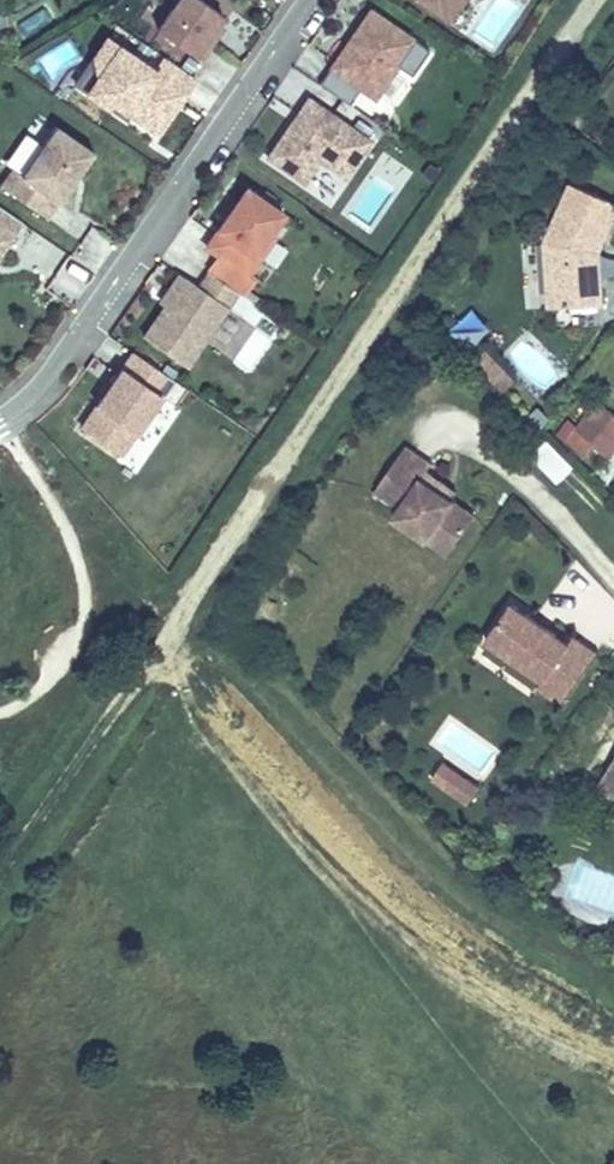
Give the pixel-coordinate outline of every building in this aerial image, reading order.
[(224,16),(200,0),(181,0),(160,32),(203,61),(214,45),(207,40),(219,24),(224,16)] [(435,11),(442,0),(419,0),(435,11)] [(411,77),(429,51),(370,11),(319,85),(349,105),(360,89),(374,99),(397,67),(411,77)] [(214,45),(225,28),(219,24),(207,40),(214,45)] [(158,133),(195,79),(166,59),(155,73),(107,40),(95,58),(99,78),(89,92),(108,106),(111,101),(129,113),(158,133)] [(89,92),(99,78),(95,58),(77,84),(89,92)] [(371,143),(309,100),(269,158),(304,183),(320,161),(346,179),(371,143)] [(129,113),(111,101),(108,106),(126,118),(129,113)] [(0,186),(48,219),(94,152),(56,127),(22,176),(13,169),(0,186)] [(544,244),(554,308),(606,301),(600,256),(613,227),(613,195),(578,177),(544,244)] [(240,294),(245,298),(256,280),(250,276),(261,260),(271,267),(285,247),(271,236),(285,215),(248,190),(208,249),(220,257),(209,273),(211,274),(240,294)] [(21,222),(0,208),(0,253),(21,222)] [(240,294),(211,274),(201,289),(187,280),(146,339),(188,369),(240,294)] [(476,345),(491,320),(465,304),(450,330),(476,345)] [(122,456),(173,381),(133,353),(82,428),(122,456)] [(500,391),(514,376),(490,354),(476,369),(500,391)] [(584,455),(591,446),(608,460),(613,453),(613,414),(595,400),(564,440),(584,455)] [(447,483),(437,476),(442,469),(422,456),(427,448),(402,432),(372,476),(396,493),(390,502),(444,539),(471,499),(447,483)] [(547,438),(528,454),(554,483),(573,467),(547,438)] [(452,476),(442,469),(437,476),(447,483),(452,476)] [(559,685),(594,634),(572,619),(567,626),(510,587),(484,624),(542,663),(537,670),(559,685)] [(440,758),(426,778),(465,804),(479,784),(440,758)] [(607,766),(599,780),(613,788),(613,770),(607,766)]
